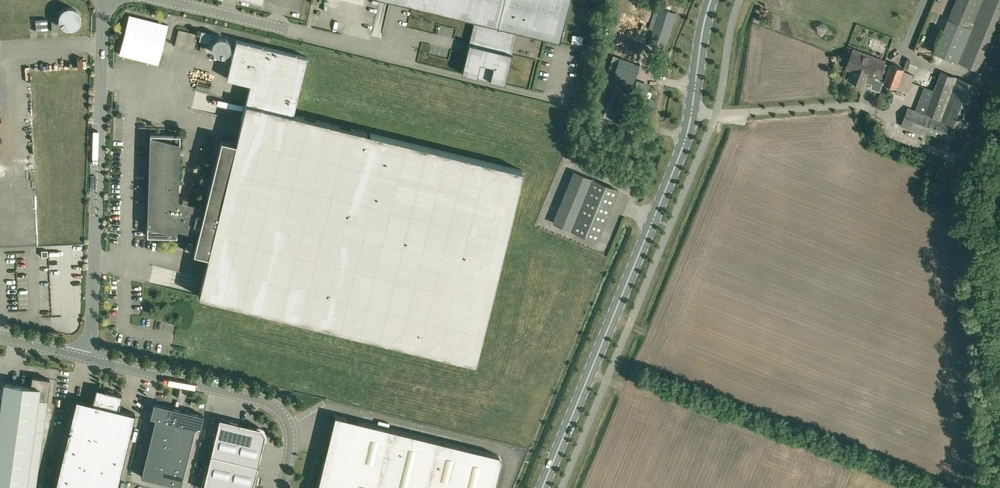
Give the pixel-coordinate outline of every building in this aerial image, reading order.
[(559,41),(569,0),(401,0),(400,3),(474,21),(461,73),(504,83),(517,31),(559,41)] [(951,25),(939,54),(993,76),(999,58),(999,0),(950,0),(943,16),(953,20),(951,25)] [(59,8),(64,21),(68,19),(70,25),(84,20),(77,2),(59,8)] [(665,48),(677,13),(659,8),(648,44),(665,48)] [(47,31),(47,18),(35,19),(36,32),(47,31)] [(198,46),(201,31),(181,27),(178,42),(198,46)] [(203,29),(202,38),(216,40),(214,51),(231,53),(234,34),(203,29)] [(190,234),(188,234),(184,249),(191,251),(195,235),(193,235),(194,233),(198,234),(193,252),(208,255),(198,295),(475,363),(522,170),(293,114),(307,56),(236,39),(227,78),(250,83),(236,142),(221,138),(205,206),(187,201),(188,197),(183,196),(182,200),(178,199),(180,134),(150,133),(148,193),(144,192),(143,198),(148,199),(147,235),(177,236),(177,229),(191,232),(190,234)] [(850,58),(846,67),(851,69),(847,78),(852,80),(865,85),(866,80),(869,81),(869,82),(873,83),(872,86),(880,89),(882,82),(881,80),(875,77),(876,76),(872,74),(873,71),(876,72),(880,73),(885,61),(853,49),(850,58)] [(640,64),(619,56),(610,83),(630,90),(640,64)] [(914,75),(903,70),(904,68),(891,63),(884,82),(908,91),(914,75)] [(921,85),(913,108),(908,106),(901,125),(907,127),(904,136),(947,152),(950,142),(957,126),(967,129),(983,86),(957,76),(953,75),(938,69),(934,79),(935,79),(931,89),(921,85)] [(618,189),(592,179),(574,171),(553,222),(571,230),(597,240),(618,189)] [(42,437),(45,412),(37,411),(38,397),(47,398),(49,379),(33,376),(31,386),(5,382),(0,420),(0,487),(35,487),(42,437)] [(135,413),(119,409),(120,402),(122,394),(96,388),(94,396),(92,402),(76,398),(54,487),(117,487),(135,413)] [(167,420),(170,406),(153,402),(150,416),(155,418),(167,420)] [(170,406),(167,420),(175,422),(183,425),(187,410),(170,406)] [(187,410),(183,425),(195,427),(200,429),(203,414),(187,410)] [(334,415),(317,487),(494,487),(501,460),(498,455),(334,415)] [(155,418),(152,432),(171,437),(175,422),(167,420),(155,418)] [(234,459),(243,424),(219,418),(211,454),(234,459)] [(175,422),(171,437),(191,442),(195,427),(183,425),(175,422)] [(243,424),(234,459),(257,465),(265,434),(260,433),(261,428),(243,424)] [(152,432),(148,447),(168,452),(171,437),(152,432)] [(171,437),(168,452),(187,456),(191,442),(171,437)] [(168,452),(148,447),(144,461),(164,466),(168,452)] [(187,456),(168,452),(164,466),(184,471),(187,456)] [(211,454),(203,487),(227,487),(234,459),(211,454)] [(227,487),(252,487),(257,465),(234,459),(227,487)] [(164,466),(144,461),(141,476),(161,481),(164,466)] [(164,466),(161,481),(180,486),(184,471),(164,466)]
